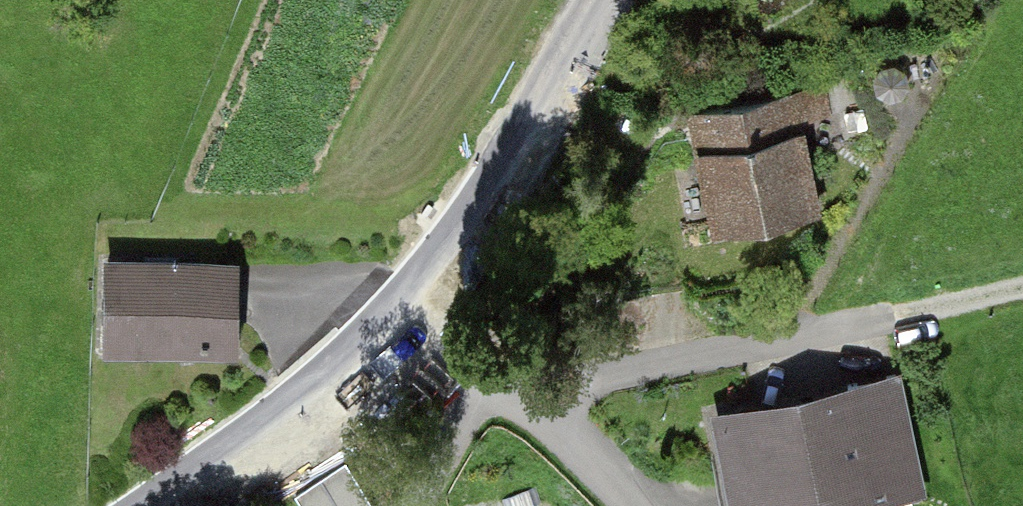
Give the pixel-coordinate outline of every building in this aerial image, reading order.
[(684,122),(703,245),(815,228),(796,105),(684,122)] [(246,262),(103,262),(104,365),(247,364),(246,262)] [(709,425),(724,505),(922,505),(899,388),(709,425)] [(344,464),(295,496),(302,505),(373,505),(344,464)]
